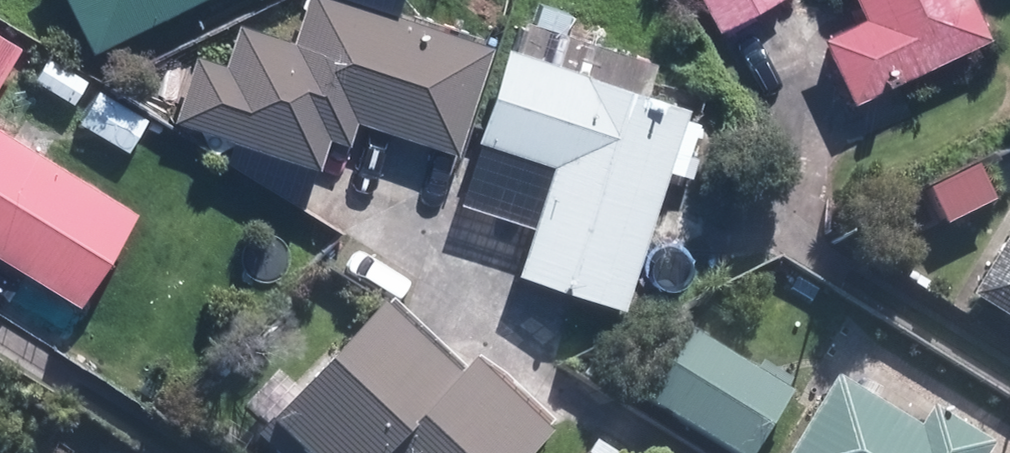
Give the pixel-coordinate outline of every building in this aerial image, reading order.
[(94,48),(192,0),(70,0),(94,48)] [(494,39),(365,0),(309,0),(298,36),(237,18),(225,60),(196,51),(175,119),(322,163),(331,132),(353,138),(359,119),(460,149),(494,39)] [(718,26),(768,0),(704,0),(718,26)] [(995,41),(976,0),(860,0),(870,20),(827,41),(858,106),(995,41)] [(0,31),(0,83),(23,45),(0,31)] [(686,117),(691,102),(513,42),(480,138),(556,164),(520,269),(624,304),(670,168),(683,172),(700,122),(686,117)] [(90,78),(50,53),(36,76),(76,100),(90,78)] [(152,113),(102,85),(82,119),(132,147),(152,113)] [(0,126),(0,249),(82,299),(137,210),(0,126)] [(999,151),(925,186),(945,226),(1009,194),(1009,174),(999,151)] [(971,295),(1009,319),(1009,231),(971,295)] [(383,306),(259,437),(275,452),(533,452),(555,430),(474,353),(455,373),(383,306)] [(679,321),(634,394),(731,452),(758,452),(796,393),(679,321)] [(836,374),(790,452),(989,452),(996,441),(934,405),(923,424),(836,374)]
